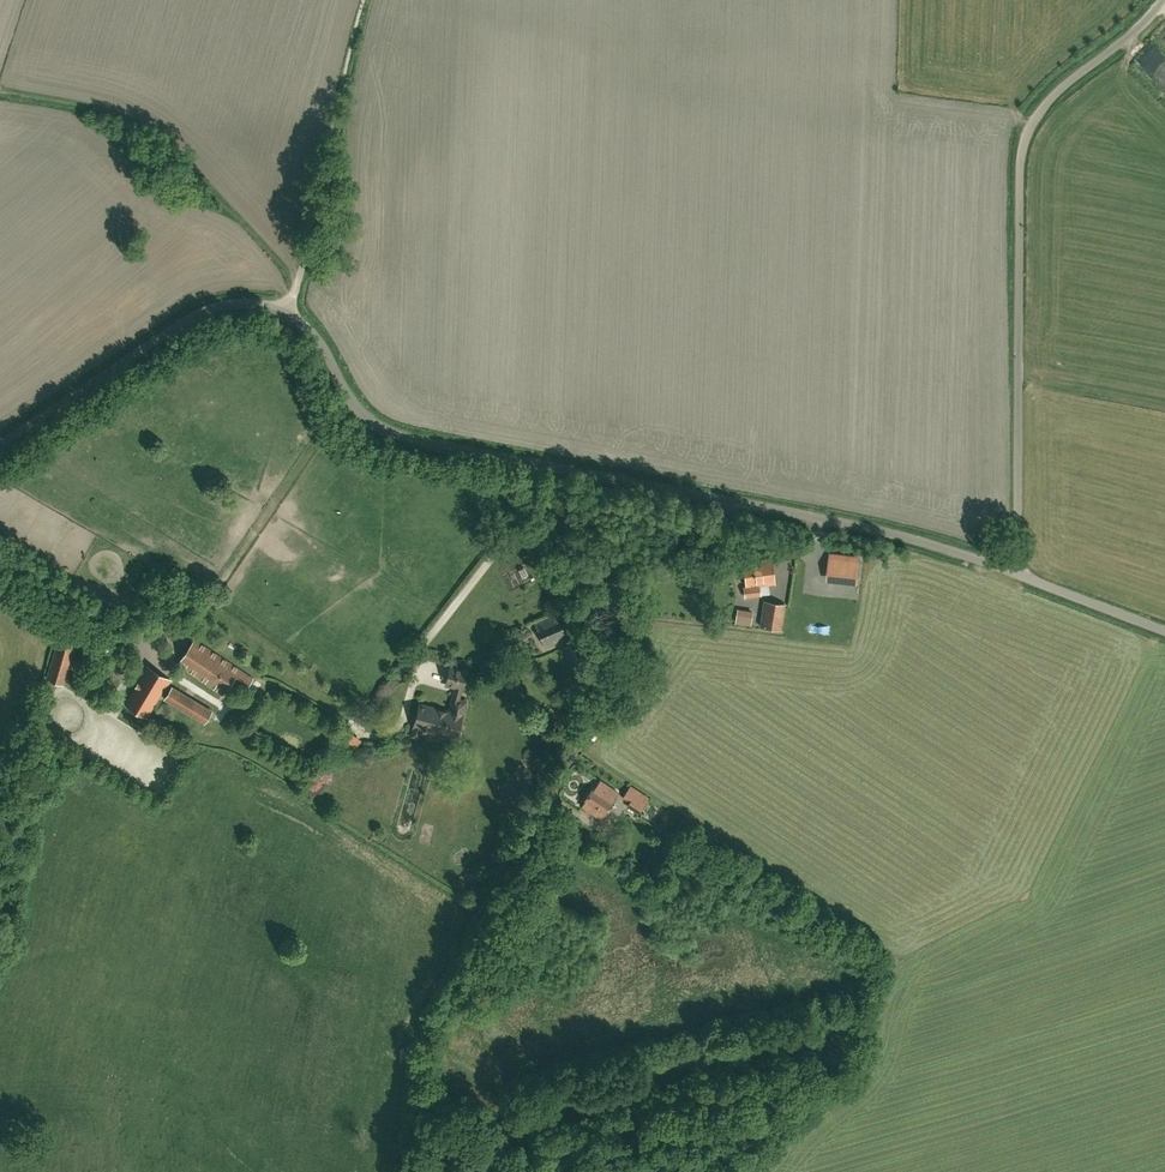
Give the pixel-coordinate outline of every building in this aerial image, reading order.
[(829,551),(825,579),(856,583),(861,555),(829,551)] [(499,567),(508,588),(532,578),(524,558),(499,567)] [(771,558),(743,562),(746,587),(775,583),(771,558)] [(784,604),(764,601),(760,626),(780,629),(784,604)] [(755,609),(739,606),(736,622),(752,625),(755,609)] [(545,648),(567,638),(556,615),(535,624),(545,648)] [(600,637),(603,644),(614,639),(611,631),(600,637)] [(179,664),(223,694),(233,678),(246,687),(253,678),(195,639),(179,664)] [(58,641),(47,679),(63,683),(74,645),(58,641)] [(576,641),(564,647),(572,667),(569,668),(572,675),(593,667),(590,659),(585,661),(576,641)] [(414,726),(413,725),(410,737),(419,739),(421,728),(456,737),(465,703),(459,702),(467,671),(450,666),(446,684),(456,687),(449,712),(419,705),(414,726)] [(148,667),(126,704),(146,716),(164,686),(167,687),(171,681),(148,667)] [(165,698),(204,722),(211,710),(172,687),(165,698)] [(362,738),(349,730),(340,744),(353,752),(362,738)] [(584,799),(585,800),(582,806),(602,819),(616,797),(614,797),(618,792),(600,780),(597,785),(596,784),(592,790),(591,789),(584,799)] [(641,808),(649,795),(629,784),(622,797),(641,808)]
